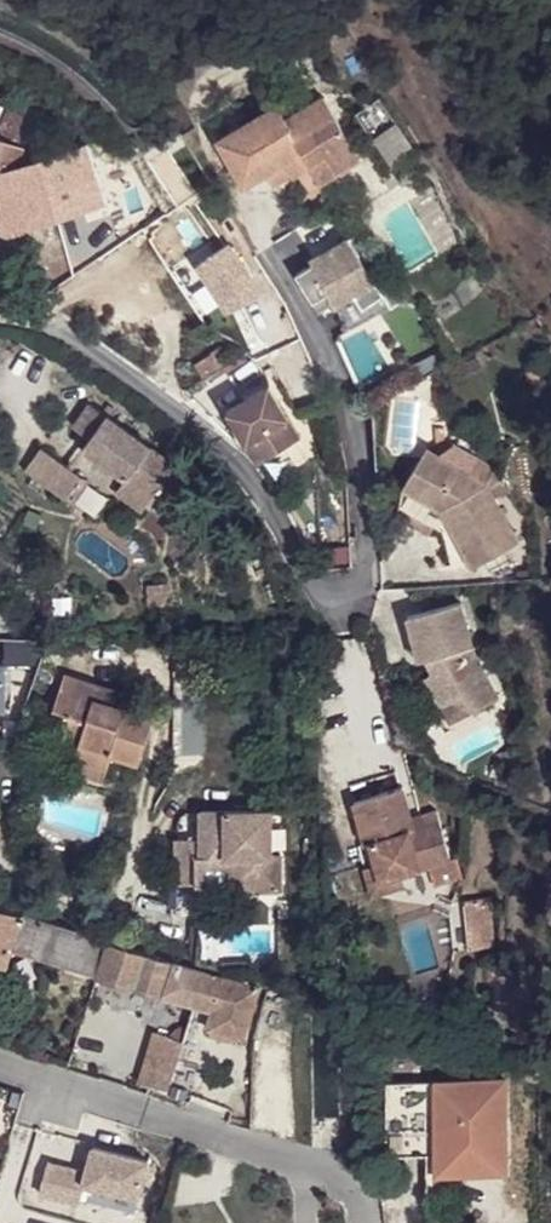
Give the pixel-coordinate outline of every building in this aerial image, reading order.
[(276,100),(220,139),(249,180),(283,156),(293,169),(312,155),(324,172),(359,147),(319,88),(284,112),(276,100)] [(14,144),(17,136),(25,112),(27,107),(27,104),(1,95),(0,99),(0,139),(14,144)] [(376,97),(354,114),(391,162),(413,147),(376,97)] [(7,236),(128,197),(119,174),(112,152),(109,154),(101,136),(84,145),(26,164),(11,169),(0,173),(0,215),(7,236)] [(11,169),(20,147),(14,144),(0,139),(0,173),(11,169)] [(355,230),(316,254),(319,258),(302,269),(320,297),(332,289),(355,326),(398,299),(386,278),(361,240),(355,230)] [(266,390),(224,414),(254,466),(296,442),(266,390)] [(122,483),(119,488),(146,507),(174,470),(89,407),(71,431),(87,443),(82,452),(122,483)] [(444,442),(473,459),(482,445),(458,431),(444,442)] [(444,442),(431,435),(407,477),(457,506),(439,516),(470,573),(517,548),(482,485),(500,455),(482,445),(473,459),(444,442)] [(26,471),(23,474),(64,503),(67,498),(82,480),(39,451),(26,471)] [(457,506),(407,477),(398,491),(439,516),(457,506)] [(119,488),(112,498),(140,516),(146,507),(119,488)] [(463,713),(476,731),(497,714),(466,674),(452,625),(402,640),(414,683),(425,681),(431,679),(436,692),(431,696),(424,701),(444,728),(463,713)] [(8,713),(8,669),(0,670),(0,713),(8,713)] [(66,679),(53,712),(66,717),(59,741),(77,748),(68,772),(101,786),(110,760),(137,770),(152,727),(113,712),(118,698),(66,679)] [(425,681),(431,696),(436,692),(431,679),(425,681)] [(463,713),(444,728),(458,745),(476,731),(463,713)] [(404,879),(452,865),(441,827),(426,831),(414,834),(411,823),(402,790),(357,803),(369,848),(375,848),(379,864),(385,884),(404,879)] [(260,809),(189,811),(190,857),(226,856),(226,883),(242,883),(242,889),(270,889),(269,853),(261,853),(260,809)] [(414,834),(426,831),(423,820),(411,823),(414,834)] [(190,857),(186,857),(186,886),(195,886),(194,865),(218,865),(218,890),(242,889),(242,883),(226,883),(226,856),(190,857)] [(385,884),(379,864),(367,867),(376,899),(408,890),(404,879),(385,884)] [(492,947),(488,901),(464,903),(468,949),(492,947)] [(7,964),(12,949),(99,976),(109,942),(0,908),(0,962),(7,964)] [(174,962),(109,942),(99,976),(163,996),(197,1006),(216,1012),(211,1031),(216,1032),(240,1040),(246,1042),(262,990),(227,979),(174,962)] [(240,1040),(216,1032),(214,1041),(238,1049),(240,1040)] [(145,1086),(171,1096),(180,1065),(185,1044),(160,1034),(145,1086)] [(202,1071),(180,1065),(171,1096),(195,1103),(202,1071)] [(506,1166),(508,1083),(390,1081),(388,1155),(437,1155),(437,1165),(459,1165),(459,1175),(483,1175),(483,1166),(506,1166)] [(0,1105),(0,1147),(1,1147),(12,1108),(0,1105)] [(151,1199),(161,1163),(106,1149),(100,1175),(62,1164),(54,1196),(92,1206),(98,1186),(151,1199)] [(459,1165),(437,1165),(437,1174),(459,1175),(459,1165)] [(506,1166),(483,1166),(483,1175),(506,1176),(506,1166)]
